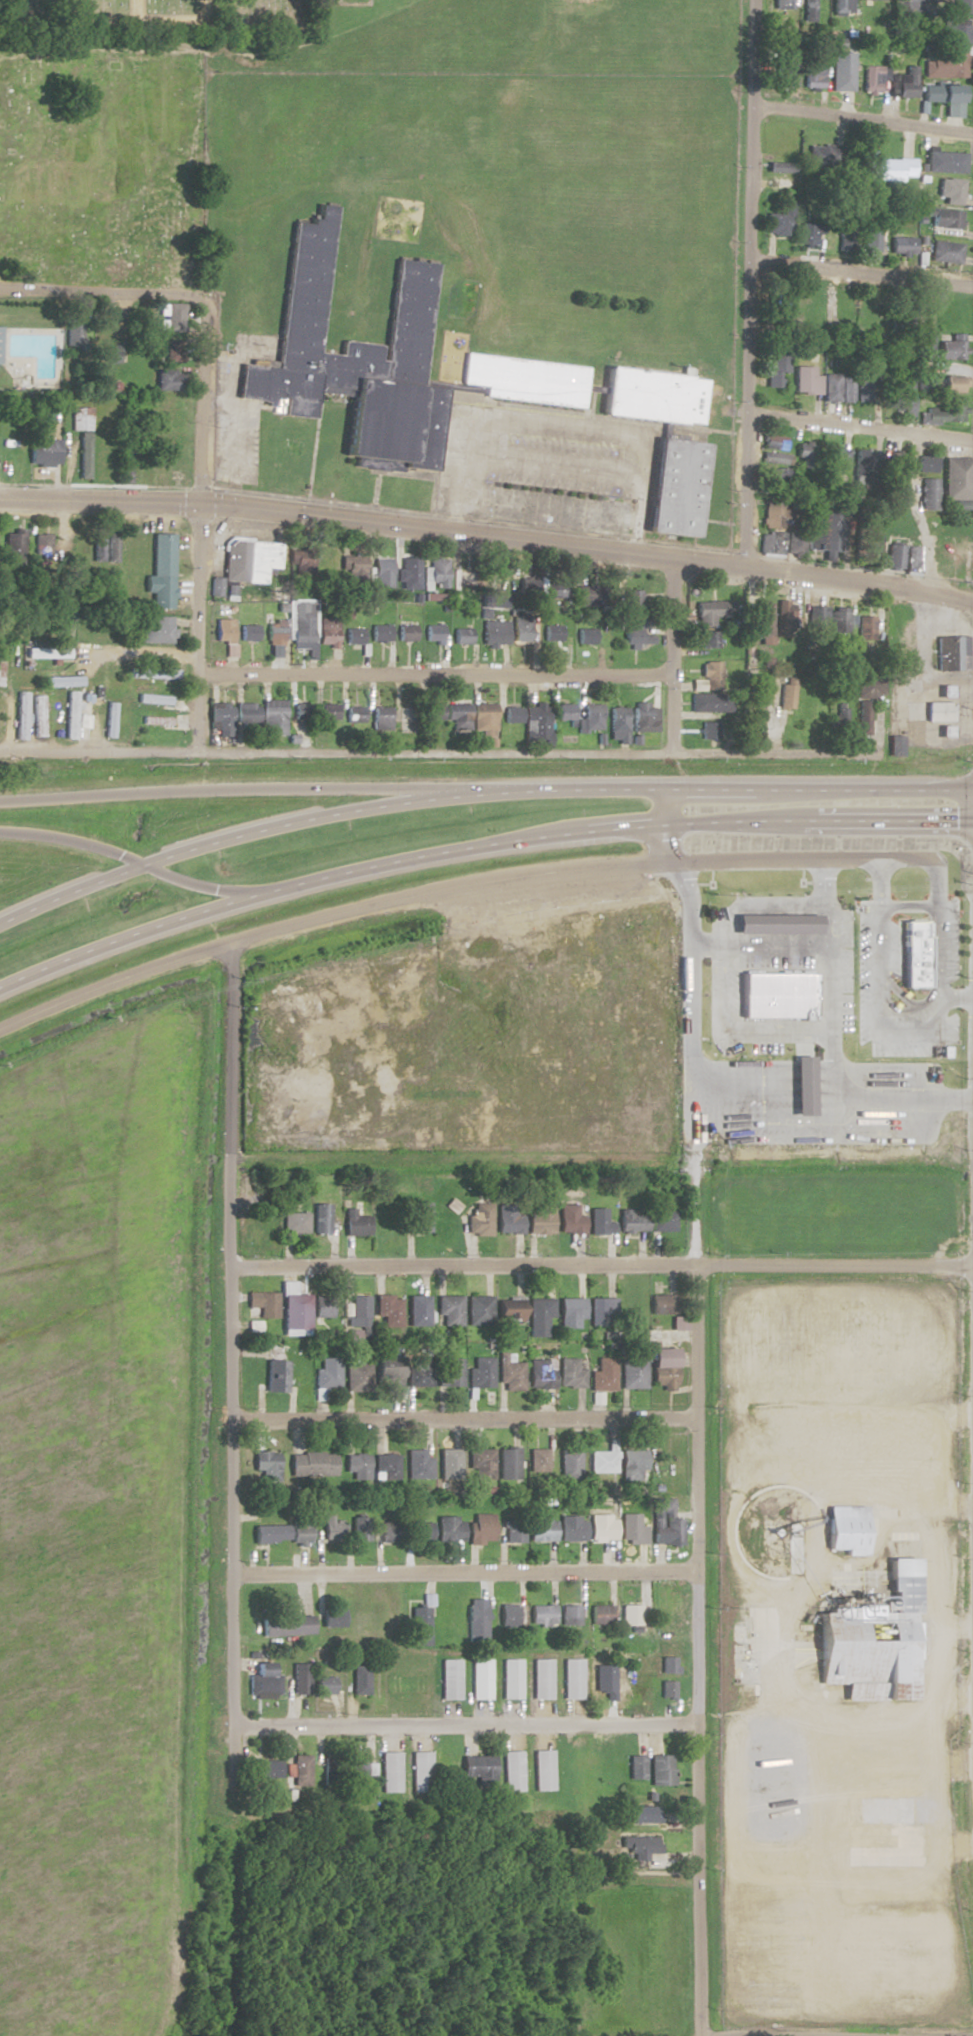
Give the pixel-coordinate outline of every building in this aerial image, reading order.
[(813,0),(802,0),(802,21),(813,21),(813,0)] [(849,14),(849,0),(832,0),(832,14),(849,14)] [(892,25),(918,25),(918,0),(892,0),(892,25)] [(953,13),(972,13),(972,0),(953,0),(953,13)] [(942,24),(942,44),(968,44),(968,24),(942,24)] [(966,50),(923,50),(923,77),(966,77),(966,50)] [(851,90),(851,52),(830,52),(830,90),(851,90)] [(794,86),(794,64),(781,63),(781,86),(794,86)] [(822,88),(822,64),(804,64),(804,88),(822,88)] [(879,66),(862,66),(862,92),(879,92),(879,66)] [(914,96),(914,66),(906,66),(906,74),(890,74),(890,96),(914,96)] [(946,116),(958,116),(958,110),(948,110),(948,104),(960,103),(960,85),(921,85),(921,102),(946,102),(946,116)] [(834,150),(816,152),(817,171),(836,169),(834,150)] [(874,159),(874,152),(859,152),(859,180),(913,180),(914,159),(874,159)] [(926,152),(925,172),(963,173),(964,153),(926,152)] [(766,174),(794,174),(794,163),(766,163),(766,174)] [(945,198),(945,205),(962,205),(962,179),(939,179),(939,198),(945,198)] [(783,213),(767,213),(767,236),(793,236),(793,203),(783,203),(783,213)] [(334,209),(319,207),(317,220),(311,220),(310,227),(293,225),(279,338),(275,370),(240,365),(236,397),(260,400),(269,413),(314,419),(317,392),(322,393),(352,397),(345,454),(357,455),(356,466),(380,469),(400,472),(401,468),(432,472),(442,390),(582,407),(585,388),(587,369),(465,354),(462,379),(461,384),(422,379),(436,265),(396,260),(383,360),(379,360),(381,345),(341,340),(339,356),(316,353),(334,209)] [(931,227),(959,230),(961,211),(933,209),(931,227)] [(852,249),(852,222),(840,222),(840,249),(852,249)] [(880,229),(864,228),(864,251),(879,252),(880,229)] [(891,238),(891,255),(914,255),(914,238),(891,238)] [(960,264),(962,244),(933,241),(931,261),(960,264)] [(824,334),(837,334),(837,287),(824,287),(824,334)] [(770,289),(769,309),(788,310),(789,290),(770,289)] [(875,295),(872,305),(883,308),(886,298),(875,295)] [(184,332),(184,304),(160,304),(160,332),(184,332)] [(82,346),(82,319),(66,319),(66,346),(82,346)] [(964,334),(951,334),(951,341),(939,341),(939,359),(964,359),(964,334)] [(933,336),(917,336),(917,365),(933,365),(933,336)] [(182,342),(165,342),(165,362),(182,362),(182,342)] [(119,346),(94,346),(94,363),(119,363),(119,346)] [(788,349),(769,349),(769,387),(788,387),(788,349)] [(821,376),(813,376),(813,366),(794,366),(794,394),(821,394),(821,376)] [(606,367),(603,391),(600,415),(696,426),(702,379),(606,367)] [(933,391),(933,367),(917,367),(917,391),(933,391)] [(157,391),(182,391),(182,370),(157,370),(157,391)] [(824,374),(824,401),(840,401),(840,374),(824,374)] [(874,401),(874,374),(857,374),(857,401),(874,401)] [(841,376),(841,399),(850,399),(850,376),(841,376)] [(944,393),(966,393),(966,377),(944,377),(944,393)] [(912,416),(912,378),(891,378),(891,416),(912,416)] [(964,398),(946,398),(946,410),(920,410),(920,423),(964,423),(964,398)] [(72,431),(91,431),(91,407),(72,407),(72,431)] [(89,433),(79,433),(79,479),(89,479),(89,433)] [(785,451),(786,437),(765,435),(764,449),(785,451)] [(109,438),(94,438),(94,473),(108,473),(109,438)] [(657,438),(706,444),(697,519),(694,538),(645,532),(657,438)] [(30,466),(59,466),(59,440),(30,439),(30,466)] [(799,441),(796,457),(804,459),(802,467),(814,469),(818,445),(799,441)] [(846,448),(826,448),(826,473),(846,473),(846,448)] [(855,490),(874,490),(874,450),(855,450),(855,490)] [(130,451),(121,451),(121,484),(131,484),(130,451)] [(906,472),(906,451),(888,451),(888,472),(906,472)] [(763,462),(777,462),(777,454),(763,454),(763,462)] [(937,473),(938,456),(918,456),(917,472),(937,473)] [(944,500),(971,500),(971,458),(944,458),(944,500)] [(781,489),(778,469),(767,471),(770,490),(781,489)] [(892,476),(892,506),(904,507),(905,477),(892,476)] [(921,510),(937,510),(937,478),(921,478),(921,510)] [(788,529),(788,497),(763,497),(763,529),(788,529)] [(812,504),(809,558),(838,559),(840,517),(833,517),(833,505),(812,504)] [(881,534),(875,534),(875,523),(858,523),(857,559),(880,560),(881,534)] [(24,530),(5,530),(5,565),(24,565),(24,530)] [(805,530),(789,530),(789,555),(805,555),(805,530)] [(90,533),(80,533),(80,562),(90,562),(90,533)] [(105,533),(94,533),(94,563),(105,563),(105,533)] [(118,562),(118,533),(108,533),(108,562),(118,562)] [(152,577),(174,577),(174,534),(152,534),(152,577)] [(762,552),(784,552),(784,535),(762,535),(762,552)] [(281,544),(226,540),(223,584),(228,584),(227,595),(236,596),(237,581),(278,584),(281,544)] [(887,569),(903,569),(904,546),(888,545),(887,569)] [(907,571),(919,571),(919,547),(907,547),(907,571)] [(290,577),(314,577),(314,552),(290,552),(290,577)] [(365,583),(366,556),(341,555),(341,554),(321,553),(320,571),(347,572),(346,582),(365,583)] [(371,588),(393,588),(393,556),(371,556),(371,588)] [(401,559),(401,590),(420,590),(420,559),(401,559)] [(448,559),(428,559),(428,590),(448,590),(448,559)] [(462,590),(473,590),(472,564),(461,565),(462,590)] [(536,575),(520,575),(520,592),(536,592),(536,575)] [(222,581),(212,581),(212,596),(222,596),(222,581)] [(569,598),(569,581),(547,581),(547,598),(569,598)] [(598,605),(598,586),(577,586),(577,605),(598,605)] [(625,590),(626,609),(641,609),(641,590),(625,590)] [(730,601),(696,602),(697,626),(716,625),(716,618),(731,618),(730,601)] [(292,643),(314,643),(314,602),(292,602),(292,643)] [(772,602),(756,602),(756,637),(772,637),(772,602)] [(794,602),(777,602),(777,638),(794,638),(794,602)] [(826,638),(826,607),(808,607),(808,638),(826,638)] [(849,635),(849,609),(832,609),(832,635),(849,635)] [(147,621),(138,621),(138,643),(174,643),(174,618),(147,617),(147,621)] [(531,642),(531,617),(514,617),(514,642),(531,642)] [(875,640),(875,617),(859,617),(859,640),(875,640)] [(338,618),(321,618),(321,647),(338,647),(338,618)] [(217,641),(234,641),(234,619),(217,619),(217,641)] [(626,619),(626,648),(653,648),(653,636),(642,636),(642,619),(626,619)] [(508,621),(483,621),(483,645),(508,645),(508,621)] [(267,623),(267,641),(284,641),(284,623),(267,623)] [(454,645),(472,645),(472,623),(454,623),(454,645)] [(258,641),(259,626),(242,625),(241,641),(258,641)] [(390,641),(390,625),(372,625),(372,641),(390,641)] [(415,641),(415,626),(399,626),(399,641),(415,641)] [(426,626),(426,643),(442,643),(442,626),(426,626)] [(544,641),(562,641),(562,626),(544,626),(544,641)] [(364,628),(347,628),(347,645),(364,645),(364,628)] [(578,644),(596,644),(596,628),(578,628),(578,644)] [(718,648),(717,631),(702,631),(702,649),(718,648)] [(968,670),(968,637),(937,637),(937,670),(968,670)] [(28,649),(28,657),(70,657),(70,649),(28,649)] [(721,662),(704,662),(704,679),(693,679),(693,689),(721,689),(721,662)] [(179,669),(137,669),(137,678),(179,678),(179,669)] [(857,698),(884,698),(884,676),(857,676),(857,698)] [(83,677),(42,677),(42,686),(83,686),(83,677)] [(779,708),(793,709),(794,679),(781,678),(779,708)] [(939,685),(952,686),(951,698),(939,697),(939,685)] [(27,739),(28,692),(17,692),(17,739),(27,739)] [(81,694),(73,694),(73,734),(81,734),(81,694)] [(172,695),(140,695),(140,703),(172,703),(172,695)] [(34,696),(34,736),(46,736),(46,696),(34,696)] [(470,698),(447,698),(447,721),(470,721),(470,698)] [(286,700),(264,700),(264,734),(286,734),(286,700)] [(719,711),(719,701),(692,701),(692,711),(719,711)] [(107,736),(116,736),(116,702),(107,702),(107,736)] [(233,702),(210,702),(210,731),(233,731),(233,702)] [(258,702),(238,702),(238,726),(258,726),(258,702)] [(308,718),(308,702),(297,702),(297,718),(308,718)] [(858,734),(869,734),(869,702),(858,702),(858,734)] [(926,702),(951,702),(952,721),(926,721),(926,702)] [(580,731),(602,731),(602,703),(580,703),(580,731)] [(338,704),(316,704),(316,719),(338,719),(338,704)] [(399,704),(399,732),(418,732),(418,704),(399,704)] [(426,719),(442,719),(442,704),(426,704),(426,719)] [(474,736),(497,736),(497,704),(474,704),(474,736)] [(549,744),(549,704),(525,704),(526,744),(549,744)] [(574,704),(558,704),(558,720),(574,720),(574,704)] [(657,731),(657,704),(634,704),(634,731),(657,731)] [(954,704),(969,704),(968,719),(954,719),(954,704)] [(505,705),(505,723),(522,723),(522,705),(505,705)] [(365,706),(346,706),(346,723),(365,723),(365,706)] [(391,729),(391,706),(374,706),(374,729),(391,729)] [(628,743),(628,707),(611,707),(611,743),(628,743)] [(846,708),(835,708),(835,734),(846,734),(846,708)] [(173,717),(144,716),(144,725),(173,725),(173,717)] [(702,729),(702,738),(718,738),(718,722),(695,722),(695,729),(702,729)] [(940,725),(952,725),(952,737),(940,737),(940,725)] [(889,735),(902,735),(903,756),(890,756),(889,735)] [(931,916),(930,986),(901,986),(902,916),(931,916)] [(430,1202),(411,1202),(411,1232),(430,1232),(430,1202)] [(329,1203),(313,1203),(313,1233),(329,1233),(329,1203)] [(491,1203),(469,1203),(469,1235),(491,1235),(491,1203)] [(497,1205),(497,1233),(521,1233),(521,1205),(497,1205)] [(554,1205),(527,1205),(527,1233),(554,1233),(554,1205)] [(583,1233),(583,1215),(576,1215),(576,1205),(558,1205),(558,1233),(583,1233)] [(613,1233),(613,1221),(606,1221),(606,1208),(590,1208),(590,1233),(613,1233)] [(645,1214),(631,1214),(630,1209),(619,1209),(620,1232),(645,1231),(645,1214)] [(651,1231),(676,1231),(676,1211),(651,1211),(651,1231)] [(308,1233),(308,1212),(283,1212),(283,1233),(308,1233)] [(344,1235),(369,1235),(369,1214),(344,1214),(344,1235)] [(259,1308),(259,1317),(277,1318),(278,1292),(247,1292),(247,1307),(259,1308)] [(676,1314),(676,1294),(650,1294),(650,1314),(676,1314)] [(332,1317),(332,1295),(314,1295),(314,1317),(332,1317)] [(369,1326),(369,1295),(351,1295),(351,1326),(369,1326)] [(374,1316),(382,1316),(382,1326),(401,1326),(401,1296),(374,1296),(374,1316)] [(428,1296),(408,1296),(408,1326),(428,1326),(428,1296)] [(461,1326),(461,1296),(437,1296),(437,1315),(442,1315),(442,1326),(461,1326)] [(467,1325),(491,1325),(491,1296),(467,1296),(467,1325)] [(522,1298),(496,1298),(496,1321),(522,1321),(522,1298)] [(528,1336),(551,1336),(551,1298),(528,1298),(528,1336)] [(583,1298),(558,1298),(558,1328),(583,1328),(583,1298)] [(590,1325),(614,1325),(614,1298),(590,1298),(590,1325)] [(672,1328),(685,1328),(685,1317),(672,1317),(672,1328)] [(651,1386),(662,1386),(662,1389),(676,1389),(676,1348),(651,1348),(651,1386)] [(646,1388),(646,1349),(635,1349),(635,1358),(621,1358),(621,1388),(646,1388)] [(498,1383),(505,1383),(505,1391),(523,1391),(523,1362),(512,1362),(512,1353),(498,1353),(498,1383)] [(321,1357),(321,1369),(314,1369),(314,1388),(339,1388),(339,1357),(321,1357)] [(400,1357),(374,1357),(374,1387),(400,1387),(400,1357)] [(431,1386),(431,1357),(409,1357),(409,1386),(431,1386)] [(492,1387),(492,1357),(473,1357),(473,1368),(467,1368),(467,1387),(492,1387)] [(590,1371),(590,1390),(615,1390),(615,1357),(597,1357),(597,1371),(590,1371)] [(462,1386),(462,1358),(438,1359),(438,1387),(462,1386)] [(585,1369),(577,1369),(577,1358),(560,1358),(560,1387),(585,1387),(585,1369)] [(266,1392),(286,1392),(286,1360),(266,1360),(266,1392)] [(528,1387),(554,1387),(554,1360),(528,1360),(528,1387)] [(368,1391),(368,1362),(345,1362),(345,1391),(368,1391)] [(499,1479),(518,1479),(518,1448),(499,1448),(499,1479)] [(560,1448),(560,1480),(580,1480),(580,1448),(560,1448)] [(628,1468),(641,1465),(637,1448),(624,1452),(628,1468)] [(460,1479),(460,1449),(440,1449),(440,1479),(460,1479)] [(493,1449),(468,1449),(468,1470),(473,1470),(473,1479),(493,1479),(493,1449)] [(529,1473),(547,1473),(547,1449),(529,1449),(529,1473)] [(431,1457),(426,1457),(426,1450),(407,1450),(407,1478),(431,1478),(431,1457)] [(278,1451),(253,1451),(253,1470),(261,1470),(261,1480),(278,1480),(278,1451)] [(590,1471),(614,1472),(614,1451),(590,1451),(590,1471)] [(335,1453),(289,1453),(289,1476),(335,1476),(335,1453)] [(369,1479),(369,1454),(345,1454),(345,1472),(353,1472),(353,1479),(369,1479)] [(376,1480),(398,1480),(398,1455),(376,1455),(376,1480)] [(652,1544),(681,1544),(681,1518),(672,1518),(673,1498),(652,1498),(652,1544)] [(865,1555),(865,1505),(826,1506),(827,1550),(844,1550),(844,1555),(865,1555)] [(492,1514),(470,1514),(470,1543),(492,1543),(492,1514)] [(639,1514),(621,1514),(621,1544),(645,1544),(645,1525),(639,1525),(639,1514)] [(590,1515),(590,1541),(615,1541),(615,1515),(590,1515)] [(322,1516),(322,1539),(344,1539),(344,1520),(333,1520),(333,1516),(322,1516)] [(437,1541),(462,1541),(462,1516),(437,1516),(437,1541)] [(555,1541),(555,1516),(529,1516),(529,1541),(555,1541)] [(585,1541),(585,1516),(559,1516),(559,1541),(585,1541)] [(351,1541),(369,1541),(369,1517),(351,1517),(351,1541)] [(524,1521),(503,1521),(503,1542),(524,1542),(524,1521)] [(380,1541),(403,1541),(402,1522),(380,1523),(380,1541)] [(431,1522),(410,1522),(410,1541),(431,1541),(431,1522)] [(253,1525),(253,1542),(309,1542),(309,1525),(253,1525)] [(909,1700),(909,1666),(918,1666),(918,1621),(916,1621),(916,1557),(888,1558),(889,1596),(830,1597),(830,1611),(817,1611),(818,1684),(844,1684),(844,1700),(909,1700)] [(467,1642),(486,1642),(486,1605),(467,1605),(467,1642)] [(517,1627),(517,1605),(500,1605),(500,1627),(517,1627)] [(554,1605),(530,1605),(530,1626),(554,1626),(554,1605)] [(580,1605),(561,1605),(561,1625),(580,1625),(580,1605)] [(591,1624),(611,1624),(611,1605),(591,1605),(591,1624)] [(640,1625),(640,1605),(621,1605),(621,1625),(640,1625)] [(344,1608),(322,1607),(322,1626),(344,1627),(344,1608)] [(410,1645),(429,1645),(429,1607),(410,1607),(410,1645)] [(312,1634),(311,1615),(261,1617),(262,1635),(312,1634)] [(460,1699),(460,1659),(440,1659),(440,1699),(460,1699)] [(472,1699),(490,1699),(490,1659),(472,1659),(472,1699)] [(502,1698),(520,1698),(520,1659),(502,1659),(502,1698)] [(552,1698),(552,1659),(533,1659),(533,1698),(552,1698)] [(563,1659),(563,1698),(582,1698),(582,1659),(563,1659)] [(280,1675),(271,1675),(271,1662),(256,1662),(256,1675),(250,1675),(250,1697),(280,1697),(280,1675)] [(292,1664),(292,1694),(308,1694),(308,1664),(292,1664)] [(617,1664),(596,1664),(596,1690),(617,1690),(617,1664)] [(352,1694),(369,1694),(369,1666),(352,1666),(352,1694)] [(333,1694),(333,1676),(314,1676),(314,1694),(333,1694)] [(522,1791),(522,1751),(503,1751),(503,1791),(522,1791)] [(552,1751),(534,1751),(534,1790),(552,1790),(552,1751)] [(401,1752),(382,1752),(382,1793),(401,1793),(401,1752)] [(431,1752),(412,1752),(412,1793),(431,1793),(431,1752)] [(293,1785),(310,1785),(310,1755),(293,1755),(293,1785)] [(645,1755),(628,1755),(628,1779),(645,1779),(645,1755)] [(650,1785),(672,1785),(672,1755),(650,1755),(650,1785)] [(477,1784),(494,1784),(494,1756),(462,1756),(462,1778),(477,1778),(477,1784)] [(366,1757),(349,1757),(349,1787),(366,1787),(366,1757)] [(280,1761),(250,1761),(250,1778),(280,1778),(280,1761)] [(911,1798),(859,1799),(859,1848),(895,1847),(894,1824),(911,1824),(911,1798)] [(632,1823),(657,1823),(657,1806),(632,1806),(632,1823)] [(659,1853),(659,1837),(628,1837),(628,1860),(647,1860),(647,1853),(659,1853)]
